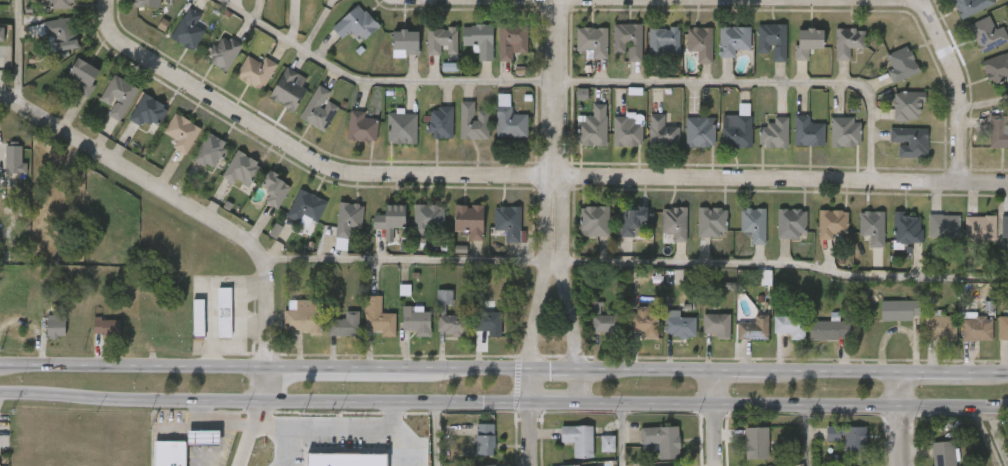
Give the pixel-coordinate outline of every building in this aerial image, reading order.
[(50,9),(50,0),(72,0),(72,9),(50,9)] [(161,8),(161,0),(136,0),(136,8),(161,8)] [(959,17),(954,0),(992,0),(994,6),(959,17)] [(363,41),(350,30),(342,38),(332,29),(356,3),(379,25),(363,41)] [(196,24),(206,29),(192,51),(170,37),(188,7),(201,15),(196,24)] [(1007,40),(981,53),(968,27),(995,13),(1007,40)] [(44,23),(71,17),(77,47),(50,52),(44,23)] [(498,23),(526,24),(526,52),(512,52),(511,61),(497,61),(498,23)] [(492,24),(492,61),(478,61),(478,45),(462,45),(462,24),(492,24)] [(613,53),(614,25),(642,25),(642,62),(628,62),(628,54),(613,53)] [(786,61),(773,61),(773,53),(758,53),(758,25),(786,25),(786,61)] [(457,27),(457,55),(426,55),(426,27),(457,27)] [(735,57),(721,57),(721,27),(751,27),(751,49),(735,49),(735,57)] [(608,28),(608,59),(591,59),(591,51),(577,51),(577,28),(608,28)] [(680,28),(680,55),(649,55),(649,28),(680,28)] [(712,63),(698,63),(698,52),(688,52),(688,28),(712,28),(712,63)] [(809,49),(809,60),(797,60),(797,29),(823,29),(823,49),(809,49)] [(866,48),(850,48),(850,60),(836,60),(836,29),(866,29),(866,48)] [(418,55),(392,55),(392,30),(418,30),(418,55)] [(226,72),(204,59),(220,32),(242,45),(226,72)] [(921,70),(895,85),(888,72),(894,69),(887,57),(907,46),(921,70)] [(984,59),(1007,54),(1007,76),(989,80),(984,59)] [(236,75),(246,57),(260,65),(264,56),(277,63),(262,90),(236,75)] [(81,82),(66,73),(77,57),(100,73),(85,97),(75,90),(81,82)] [(268,99),(285,66),(310,79),(294,112),(268,99)] [(107,114),(111,105),(99,99),(113,74),(138,88),(120,121),(107,114)] [(330,92),(327,98),(339,106),(324,132),(299,117),(318,85),(330,92)] [(588,89),(577,89),(577,100),(588,100),(588,89)] [(128,117),(144,93),(168,108),(153,133),(128,117)] [(894,93),(923,93),(923,120),(894,120),(894,93)] [(489,139),(460,139),(460,102),(474,102),(474,110),(489,110),(489,139)] [(452,138),(428,138),(428,106),(452,106),(452,138)] [(497,137),(497,111),(527,111),(527,137),(497,137)] [(168,146),(175,136),(166,130),(177,113),(201,130),(183,156),(168,146)] [(416,113),(416,143),(388,143),(388,113),(416,113)] [(377,140),(349,140),(349,114),(377,114),(377,140)] [(627,118),(627,115),(642,115),(642,146),(614,146),(614,118),(627,118)] [(680,126),(680,146),(650,146),(650,115),(666,115),(666,126),(680,126)] [(751,148),(722,147),(723,128),(737,128),(737,115),(752,115),(751,148)] [(1005,131),(1007,131),(1007,148),(989,148),(989,115),(1005,115),(1005,131)] [(606,116),(606,146),(578,146),(578,116),(606,116)] [(825,146),(795,146),(795,116),(811,116),(811,123),(825,123),(825,146)] [(686,147),(686,117),(713,117),(713,147),(686,147)] [(788,148),(761,148),(761,124),(773,124),(773,117),(788,117),(788,148)] [(831,118),(861,118),(861,147),(831,147),(831,118)] [(927,129),(927,158),(900,158),(900,143),(891,143),(891,129),(927,129)] [(214,171),(192,159),(208,132),(229,145),(214,171)] [(6,174),(6,145),(22,145),(22,162),(27,162),(27,174),(6,174)] [(245,190),(222,174),(239,150),(262,166),(245,190)] [(264,201),(270,192),(259,185),(269,171),(291,186),(276,209),(264,201)] [(326,202),(312,229),(286,215),(300,188),(326,202)] [(352,228),(350,239),(335,237),(339,202),(363,204),(360,229),(352,228)] [(413,204),(443,204),(443,232),(413,232),(413,204)] [(382,213),(382,205),(404,205),(404,229),(373,229),(373,213),(382,213)] [(483,205),(483,241),(469,241),(469,231),(453,231),(453,205),(483,205)] [(505,231),(494,231),(494,206),(520,206),(520,242),(505,242),(505,231)] [(608,206),(608,236),(580,236),(580,206),(608,206)] [(662,233),(662,207),(685,207),(685,242),(672,242),(672,233),(662,233)] [(646,226),(635,226),(635,237),(619,237),(619,208),(646,208),(646,226)] [(697,237),(697,208),(726,208),(726,237),(697,237)] [(764,208),(764,244),(750,244),(750,233),(740,233),(740,208),(764,208)] [(777,239),(777,209),(805,209),(805,239),(777,239)] [(846,210),(846,237),(818,237),(818,210),(846,210)] [(858,235),(858,211),(884,211),(884,247),(869,247),(869,235),(858,235)] [(922,243),(894,243),(894,214),(922,214),(922,243)] [(959,237),(929,237),(929,214),(959,214),(959,237)] [(995,240),(967,240),(967,216),(995,216),(995,240)] [(218,289),(232,289),(232,337),(218,337),(218,289)] [(394,313),(394,334),(365,334),(365,296),(380,296),(380,313),(394,313)] [(321,299),(322,335),(309,335),(309,329),(287,330),(287,317),(288,317),(288,300),(321,299)] [(193,337),(193,301),(204,301),(204,337),(193,337)] [(880,301),(920,301),(920,320),(880,320),(880,301)] [(602,303),(594,302),(593,314),(601,315),(602,303)] [(414,336),(414,331),(401,331),(401,306),(413,306),(413,311),(429,311),(429,336),(414,336)] [(635,335),(635,307),(656,307),(656,335),(635,335)] [(344,319),(344,312),(358,312),(358,335),(328,335),(328,319),(344,319)] [(488,336),(488,331),(477,331),(477,312),(501,312),(501,336),(488,336)] [(465,335),(437,335),(437,314),(465,314),(465,335)] [(591,314),(619,314),(619,332),(591,332),(591,314)] [(729,337),(703,337),(703,314),(729,314),(729,337)] [(992,341),(962,341),(962,315),(992,315),(992,341)] [(58,340),(52,340),(52,336),(48,336),(48,316),(58,316),(58,320),(66,320),(66,336),(58,336),(58,340)] [(665,316),(695,316),(695,337),(665,337),(665,316)] [(754,323),(754,316),(767,316),(767,339),(737,339),(737,323),(754,323)] [(956,316),(956,340),(928,340),(928,316),(956,316)] [(997,316),(1007,316),(1007,340),(997,340),(997,316)] [(121,321),(121,337),(102,337),(102,334),(95,334),(95,317),(102,317),(102,321),(121,321)] [(790,333),(774,333),(774,317),(804,317),(804,340),(790,340),(790,333)] [(849,321),(849,339),(808,339),(808,321),(849,321)] [(286,418),(286,454),(369,455),(369,419),(286,418)] [(494,424),(494,455),(475,455),(475,424),(494,424)] [(593,426),(593,458),(574,458),(574,442),(561,442),(561,426),(593,426)] [(866,426),(866,452),(844,452),(844,442),(827,442),(827,426),(866,426)] [(679,459),(659,459),(659,444),(641,444),(641,427),(679,427),(679,459)] [(768,427),(768,459),(745,459),(745,427),(768,427)] [(187,443),(187,431),(220,432),(220,447),(187,447),(187,443)] [(602,450),(602,436),(614,436),(614,450),(602,450)] [(955,442),(955,465),(933,465),(933,442),(955,442)] [(187,447),(187,465),(156,465),(156,443),(187,443),(187,447)] [(386,454),(307,453),(307,465),(386,465),(386,454)]
